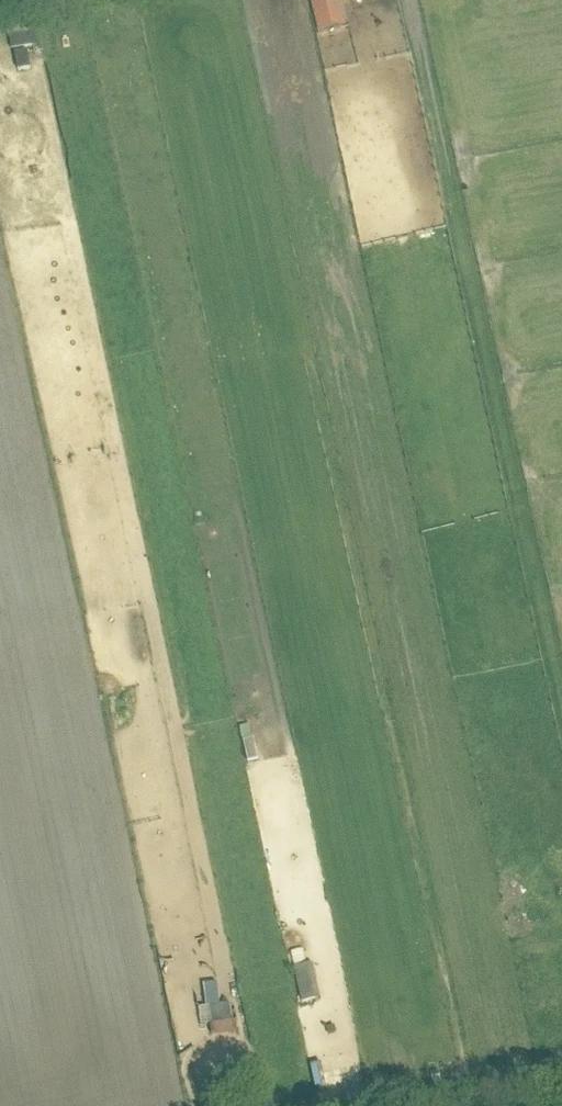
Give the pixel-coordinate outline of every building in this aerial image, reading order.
[(320,33),(345,27),(338,0),(313,0),(320,33)] [(309,966),(296,969),(303,1004),(316,1002),(309,966)] [(213,994),(228,992),(227,974),(211,975),(213,994)] [(215,1020),(229,1019),(229,1005),(214,1006),(215,1020)]
